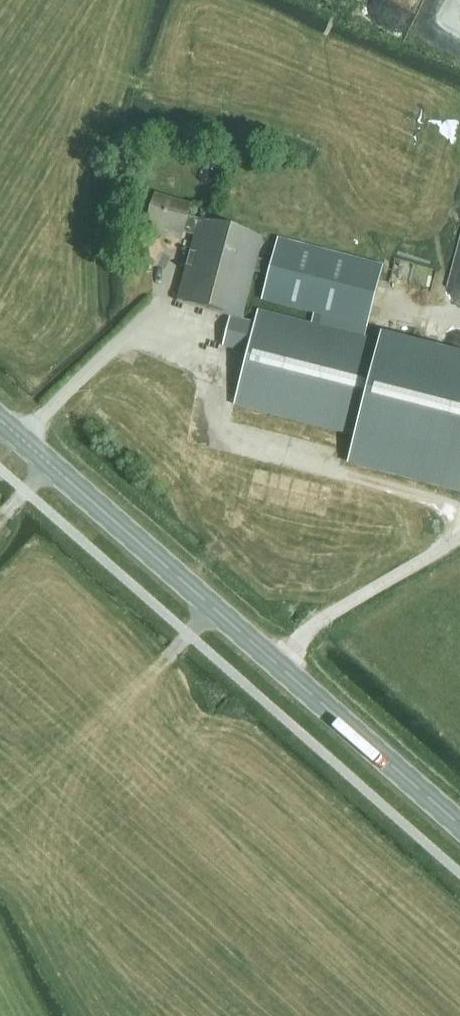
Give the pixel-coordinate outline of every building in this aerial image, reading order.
[(399,24),(416,27),(432,20),(443,6),(444,0),(380,0),(385,14),(399,24)] [(356,435),(349,461),(459,489),(459,356),(381,335),(380,341),(259,310),(256,322),(242,318),(263,238),(188,216),(191,206),(155,195),(147,225),(183,235),(184,232),(196,235),(177,303),(231,317),(223,346),(248,352),(235,405),(356,435)] [(383,267),(277,240),(261,300),(367,327),(383,267)]
